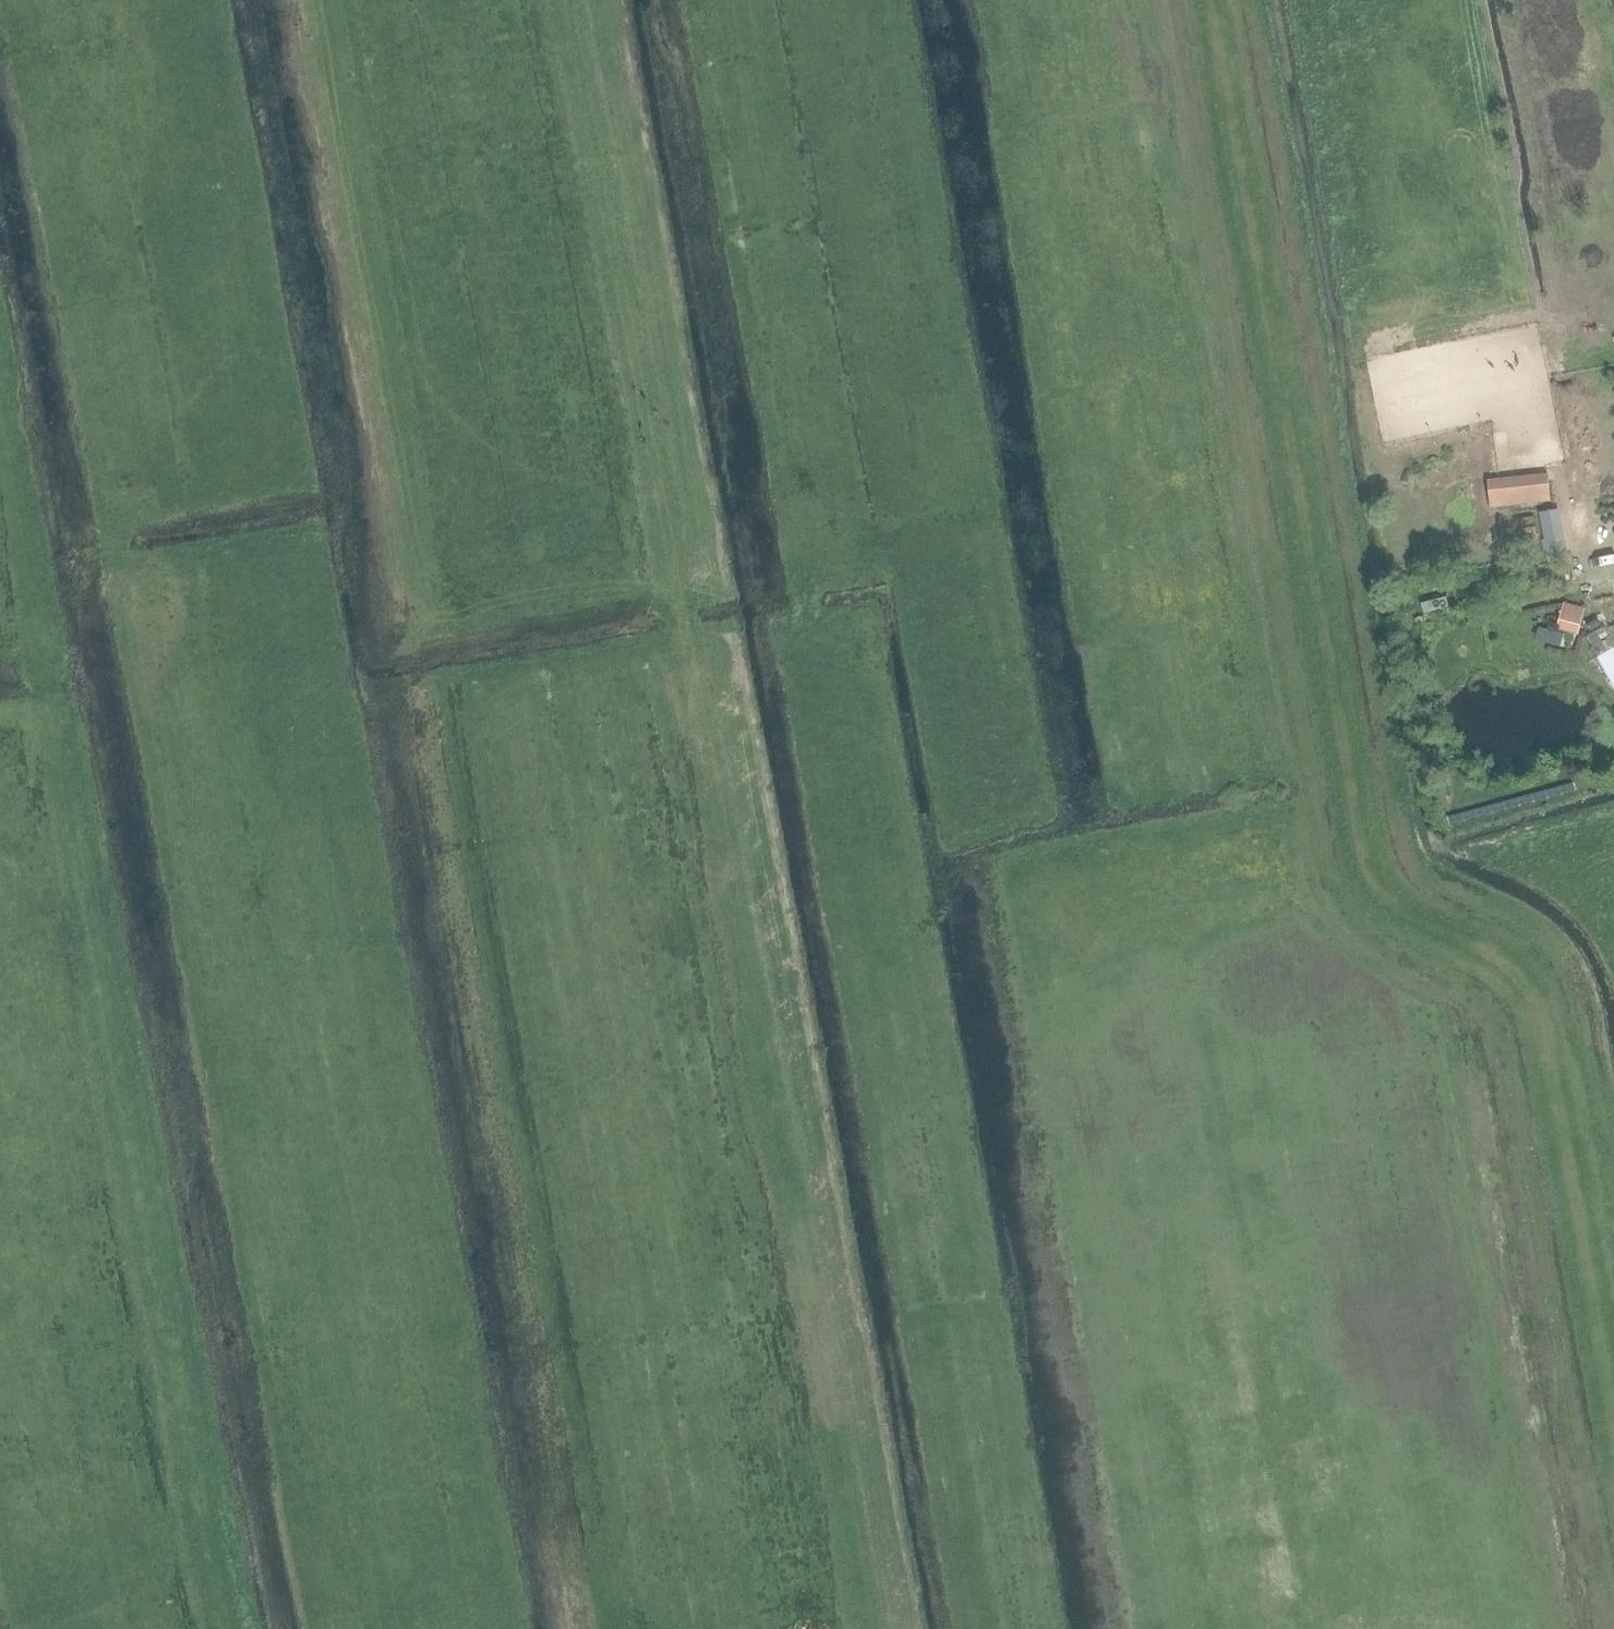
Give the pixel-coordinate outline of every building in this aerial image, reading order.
[(1551,502),(1548,474),(1498,479),(1501,507),(1551,502)] [(1447,595),(1419,601),(1421,611),(1449,604),(1447,595)] [(1582,607),(1561,601),(1555,626),(1575,631),(1582,607)] [(1561,632),(1538,626),(1534,640),(1557,646),(1561,632)] [(1599,655),(1613,681),(1613,646),(1599,655)]
